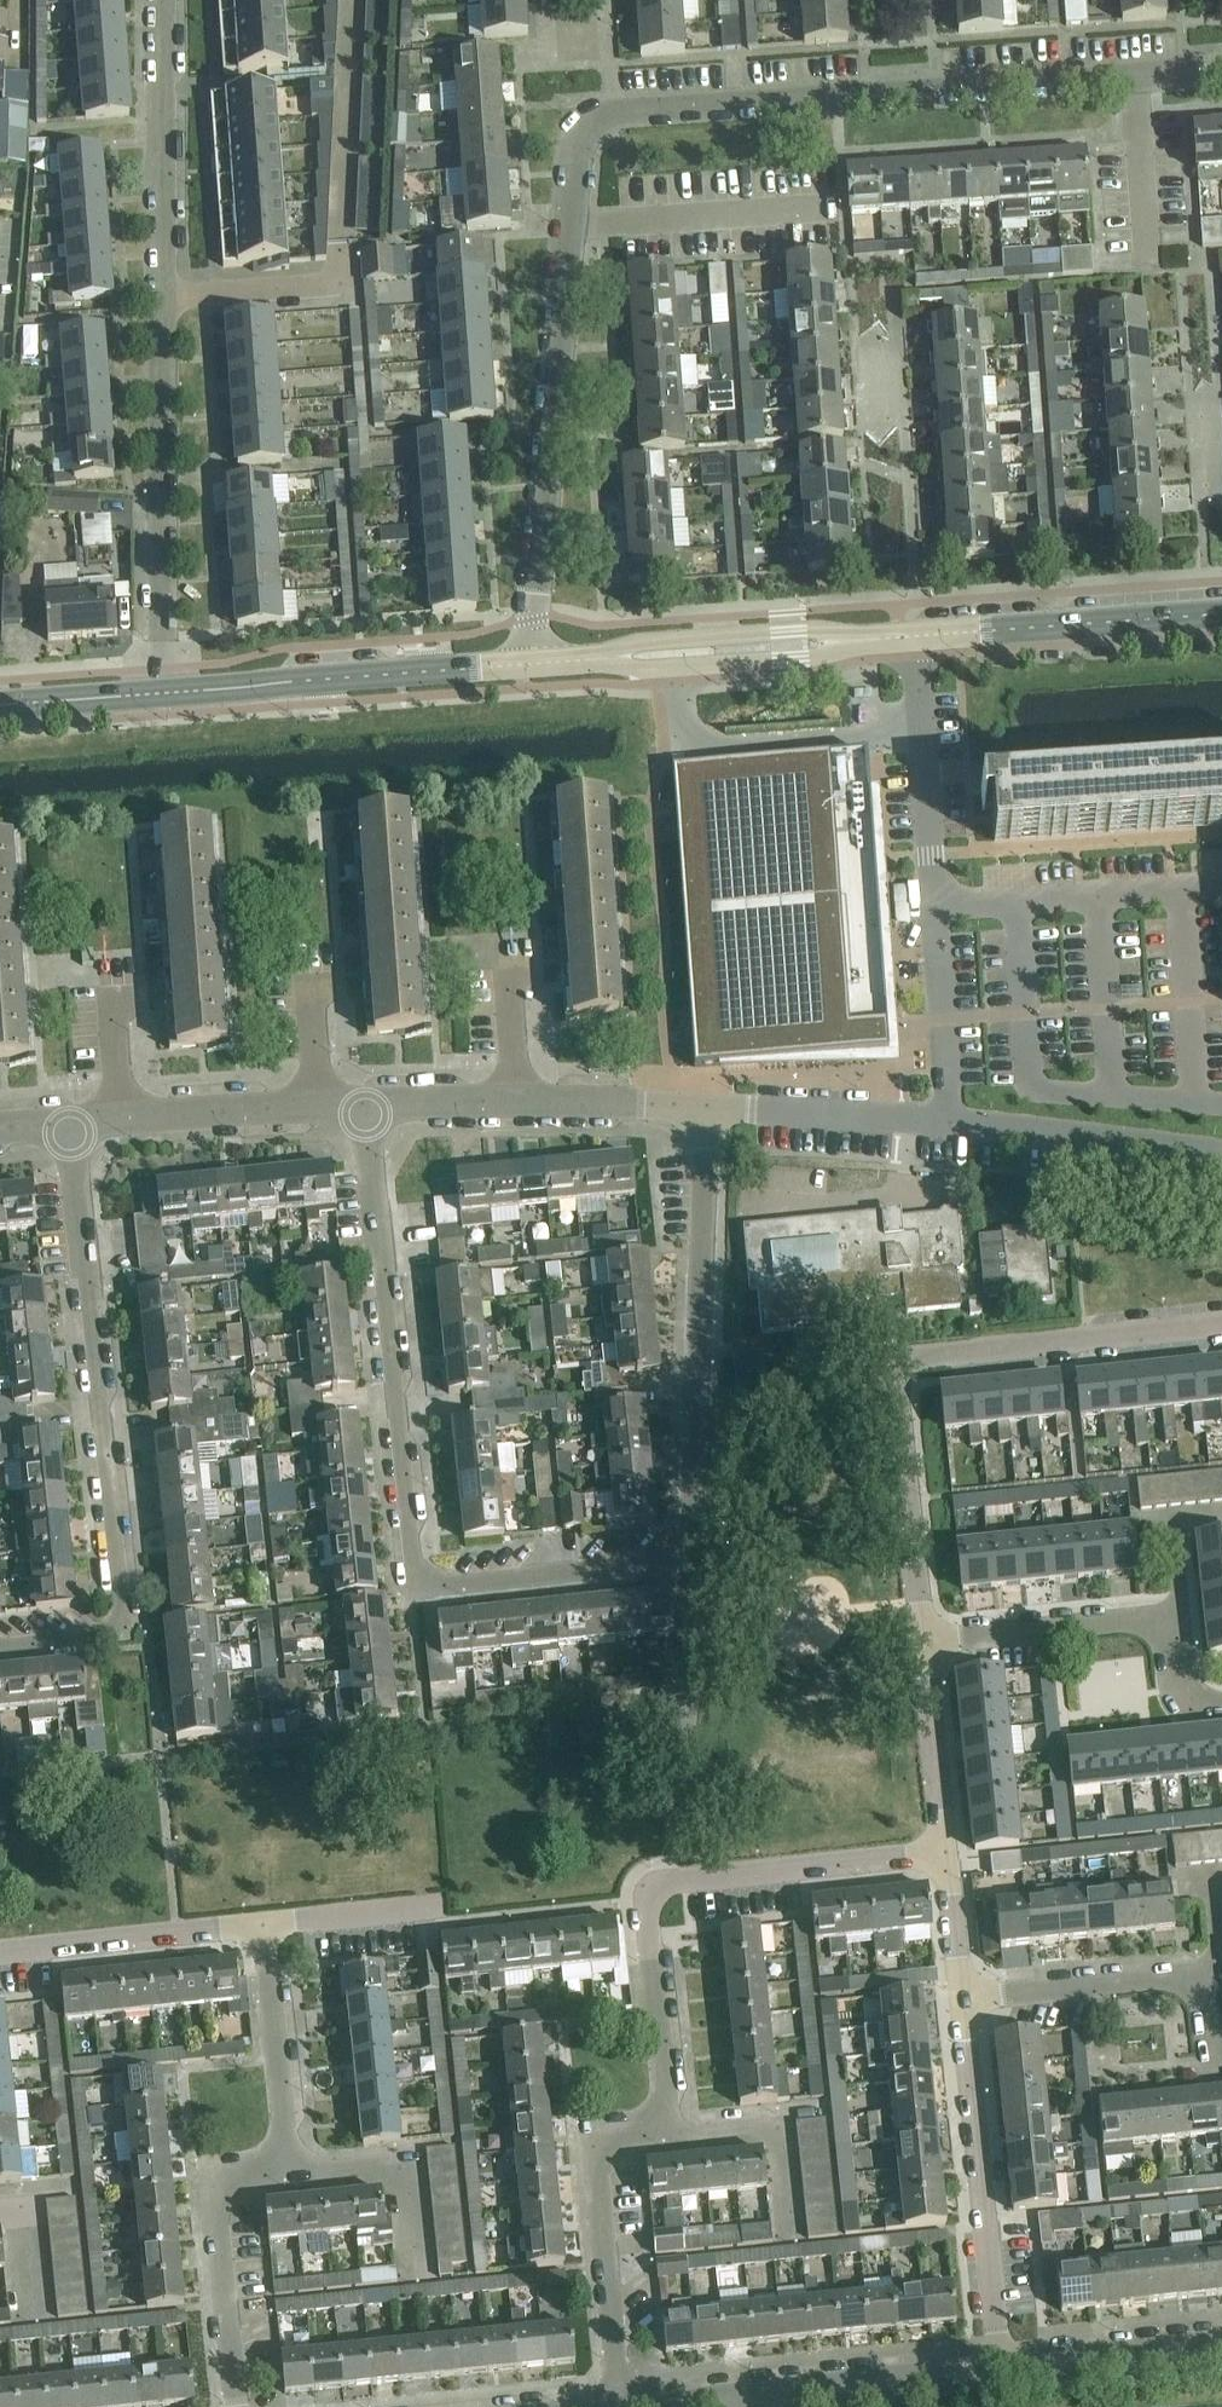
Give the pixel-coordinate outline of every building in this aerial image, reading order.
[(76,2),(79,31),(123,28),(120,0),(97,0),(76,2)] [(224,74),(289,70),(284,0),(219,0),(224,74)] [(327,9),(338,8),(338,0),(326,0),(327,9)] [(372,33),(394,32),(394,0),(372,0),(372,33)] [(403,12),(412,13),(413,0),(403,0),(403,12)] [(681,0),(637,0),(639,26),(683,23),(681,0)] [(728,5),(729,18),(739,17),(737,0),(728,0),(728,5)] [(746,18),(756,18),(755,0),(745,0),(746,18)] [(802,14),(846,11),(845,0),(801,0),(802,14)] [(1001,0),(999,0),(957,3),(959,33),(1003,29),(1001,0)] [(1057,0),(1047,0),(1049,26),(1059,25),(1057,0)] [(1066,25),(1089,23),(1087,0),(1064,0),(1066,25)] [(1165,0),(1121,0),(1122,21),(1166,18),(1165,0)] [(46,4),(36,5),(36,34),(46,34),(46,4)] [(528,34),(526,4),(482,7),(484,37),(528,34)] [(728,5),(720,6),(721,20),(729,20),(729,18),(728,5)] [(323,9),(324,23),(337,22),(338,8),(327,9),(323,9)] [(848,41),(846,11),(802,14),(804,44),(848,41)] [(412,13),(403,12),(401,45),(410,45),(412,13)] [(739,17),(729,18),(729,20),(721,20),(723,49),(741,48),(739,17)] [(4,94),(3,106),(25,105),(28,105),(29,75),(5,74),(6,42),(7,18),(0,18),(0,94),(4,94)] [(758,47),(756,18),(746,18),(749,48),(758,47)] [(337,22),(324,23),(326,37),(337,37),(337,22)] [(683,23),(639,26),(641,55),(685,52),(683,23)] [(125,57),(123,28),(79,31),(81,60),(125,57)] [(36,34),(36,64),(46,63),(46,34),(36,34)] [(322,38),(323,53),(336,52),(337,37),(326,37),(322,38)] [(388,48),(364,47),(363,69),(387,70),(388,48)] [(456,84),(500,81),(498,51),(454,54),(456,84)] [(336,52),(323,53),(324,67),(335,66),(336,52)] [(312,54),(313,68),(324,67),(323,53),(312,54)] [(125,57),(81,60),(83,90),(127,86),(125,57)] [(399,89),(409,89),(410,59),(400,58),(399,89)] [(36,64),(36,94),(46,93),(46,63),(36,64)] [(388,146),(387,77),(365,78),(365,146),(388,146)] [(502,111),(500,81),(456,84),(459,114),(502,111)] [(127,86),(83,90),(86,119),(130,115),(127,86)] [(334,86),(310,88),(311,103),(322,102),(334,101),(334,86)] [(399,89),(397,117),(407,118),(421,119),(422,90),(409,89),(399,89)] [(253,264),(253,271),(289,268),(276,91),(211,95),(223,266),(253,264)] [(46,93),(36,94),(36,124),(46,123),(46,93)] [(334,101),(322,102),(323,117),(333,116),(334,101)] [(322,102),(311,103),(312,118),(318,117),(323,117),(322,102)] [(0,106),(0,159),(25,159),(25,105),(3,106),(0,106)] [(502,111),(459,114),(460,140),(504,137),(502,111)] [(323,117),(318,117),(320,131),(332,130),(333,116),(323,117)] [(407,118),(397,117),(396,148),(406,147),(407,118)] [(1194,125),(1197,170),(1221,168),(1221,123),(1194,125)] [(332,130),(320,131),(321,145),(332,144),(332,130)] [(506,167),(504,137),(460,140),(463,170),(506,167)] [(317,145),(318,159),(331,158),(332,144),(321,145),(317,145)] [(406,147),(396,148),(395,177),(404,176),(406,147)] [(41,184),(102,179),(100,150),(59,153),(61,176),(41,178),(41,184)] [(1053,155),(1057,199),(1088,197),(1084,153),(1053,155)] [(1057,199),(1053,155),(1025,157),(1028,202),(1057,199)] [(1025,157),(996,159),(999,204),(1028,202),(1025,157)] [(331,158),(318,159),(319,173),(330,173),(331,158)] [(362,230),(384,231),(387,160),(364,159),(362,230)] [(996,159),(966,161),(969,206),(999,204),(996,159)] [(969,206),(966,161),(937,163),(940,208),(969,206)] [(937,163),(908,165),(911,210),(928,209),(929,223),(941,222),(940,208),(937,163)] [(908,165),(877,167),(880,212),(911,210),(908,165)] [(508,196),(506,167),(463,170),(445,172),(447,202),(465,201),(465,200),(508,196)] [(880,212),(877,167),(848,169),(851,214),(880,212)] [(316,174),(317,188),(330,187),(330,173),(319,173),(316,174)] [(404,176),(395,177),(393,205),(403,205),(404,176)] [(104,208),(102,179),(41,184),(42,190),(63,188),(64,205),(44,207),(44,213),(104,208)] [(330,187),(317,188),(318,202),(329,201),(330,187)] [(508,196),(465,200),(465,201),(447,202),(440,203),(442,231),(454,230),(455,236),(468,235),(467,230),(511,226),(508,196)] [(314,202),(315,216),(328,215),(329,201),(318,202),(314,202)] [(403,205),(393,205),(392,234),(413,235),(415,205),(403,205)] [(107,238),(104,208),(44,213),(45,220),(65,218),(66,235),(47,236),(47,242),(107,238)] [(328,215),(315,216),(317,230),(328,229),(328,215)] [(1201,221),(1202,246),(1221,245),(1221,219),(1201,221)] [(313,230),(314,245),(327,244),(328,229),(317,230),(313,230)] [(107,238),(47,242),(48,248),(68,246),(70,264),(49,266),(49,272),(109,267),(107,238)] [(439,276),(483,273),(481,242),(437,246),(439,276)] [(913,242),(883,244),(883,254),(914,252),(913,242)] [(327,244),(314,245),(316,260),(326,259),(327,245),(327,244)] [(883,254),(883,244),(853,247),(854,256),(883,254)] [(1062,266),(1063,275),(1093,273),(1091,248),(1061,250),(1062,266)] [(364,282),(374,281),(374,279),(393,278),(391,249),(362,251),(364,282)] [(788,291),(832,287),(830,258),(786,261),(788,291)] [(735,294),(745,294),(743,264),(733,265),(735,294)] [(49,266),(39,266),(40,278),(50,277),(49,272),(49,266)] [(718,296),(727,295),(725,266),(708,267),(710,296),(718,296)] [(1062,266),(1034,268),(1035,277),(1063,275),(1062,266)] [(109,267),(49,272),(50,277),(71,275),(72,293),(51,295),(52,306),(74,304),(74,300),(111,297),(109,267)] [(1035,277),(1034,268),(1004,270),(1005,279),(1035,277)] [(630,302),(674,299),(672,269),(628,273),(630,302)] [(1005,279),(1004,270),(974,272),(975,281),(1005,279)] [(975,281),(974,272),(945,274),(945,284),(975,281)] [(485,301),(483,273),(439,276),(441,304),(485,301)] [(945,284),(945,274),(915,276),(916,286),(945,284)] [(375,297),(374,281),(364,282),(366,310),(397,307),(396,296),(375,297)] [(1026,347),(1036,346),(1032,285),(1016,286),(1017,302),(1023,301),(1026,347)] [(835,319),(832,287),(788,291),(790,322),(835,319)] [(967,290),(918,293),(918,303),(943,301),(944,314),(968,313),(967,290)] [(745,294),(735,294),(737,326),(747,325),(745,294)] [(727,295),(718,296),(720,327),(730,326),(727,295)] [(676,331),(674,299),(630,302),(632,334),(676,331)] [(1042,315),(1051,315),(1057,314),(1056,299),(1041,300),(1042,315)] [(487,330),(485,301),(441,304),(443,333),(487,330)] [(397,307),(366,310),(369,339),(378,338),(428,334),(427,321),(398,323),(397,307)] [(1101,341),(1146,338),(1144,308),(1099,311),(1101,341)] [(351,339),(361,338),(359,309),(349,310),(351,339)] [(229,348),(273,345),(271,315),(227,319),(229,348)] [(1053,345),(1051,315),(1042,315),(1044,345),(1053,345)] [(837,347),(835,319),(790,322),(792,351),(837,347)] [(934,353),(979,350),(976,320),(932,323),(934,353)] [(749,354),(747,325),(737,326),(740,355),(749,354)] [(730,326),(720,327),(711,328),(713,357),(722,356),(722,357),(732,356),(730,326)] [(44,363),(104,359),(102,329),(61,332),(63,356),(44,357),(44,363)] [(487,330),(443,333),(445,362),(489,359),(487,330)] [(676,331),(632,334),(634,364),(679,361),(676,331)] [(361,338),(351,339),(354,368),(363,368),(361,338)] [(380,367),(378,338),(369,339),(371,368),(380,367)] [(1148,367),(1146,338),(1101,341),(1104,371),(1148,367)] [(273,345),(229,348),(232,377),(276,374),(273,345)] [(1053,345),(1044,345),(1046,375),(1056,374),(1053,345)] [(1038,376),(1036,346),(1026,347),(1028,376),(1038,376)] [(837,347),(792,351),(794,382),(839,379),(837,347)] [(979,350),(934,353),(936,383),(981,380),(979,350)] [(751,385),(749,354),(740,355),(742,385),(751,385)] [(732,356),(722,357),(724,387),(734,386),(732,356)] [(104,359),(44,363),(44,369),(64,368),(65,386),(46,387),(47,393),(106,388),(104,359)] [(491,389),(489,359),(445,362),(447,392),(491,389)] [(681,389),(679,361),(634,364),(636,393),(681,389)] [(382,397),(380,367),(371,368),(373,397),(382,397)] [(1151,398),(1148,367),(1104,371),(1106,401),(1151,398)] [(363,368),(354,368),(356,398),(365,397),(363,368)] [(276,374),(232,377),(234,406),(278,403),(276,374)] [(1056,374),(1046,375),(1048,405),(1058,404),(1056,374)] [(1040,405),(1038,376),(1028,376),(1030,406),(1040,405)] [(839,379),(794,382),(796,408),(841,405),(839,379)] [(981,380),(936,383),(938,412),(983,409),(981,380)] [(753,412),(751,385),(742,385),(744,413),(753,412)] [(734,386),(724,387),(726,414),(736,413),(734,386)] [(106,388),(47,393),(47,398),(67,397),(68,413),(49,415),(49,422),(109,417),(106,388)] [(491,389),(447,392),(450,421),(493,418),(491,389)] [(683,418),(681,389),(636,393),(638,421),(683,418)] [(365,397),(356,398),(358,427),(368,426),(365,397)] [(382,397),(373,397),(375,426),(385,426),(382,397)] [(1153,427),(1151,398),(1106,401),(1108,430),(1153,427)] [(278,403),(234,406),(236,436),(280,433),(278,403)] [(1060,434),(1058,404),(1048,405),(1050,434),(1060,434)] [(843,436),(841,405),(796,408),(798,439),(843,436)] [(1042,435),(1040,405),(1030,406),(1031,415),(1033,436),(1042,435)] [(1030,406),(1018,407),(1019,416),(1031,415),(1030,406)] [(983,409),(938,412),(940,442),(985,439),(983,409)] [(762,412),(753,412),(744,413),(746,443),(765,442),(762,412)] [(738,444),(736,413),(726,414),(728,444),(738,444)] [(109,417),(49,422),(50,428),(70,426),(71,444),(51,446),(52,457),(72,455),(72,450),(111,447),(109,417)] [(685,448),(683,418),(638,421),(640,451),(685,448)] [(368,426),(358,427),(361,456),(370,455),(368,426)] [(1153,427),(1108,430),(1110,460),(1155,457),(1153,427)] [(282,462),(280,433),(236,436),(238,465),(282,462)] [(422,466),(466,463),(464,434),(420,437),(422,466)] [(1062,464),(1060,434),(1050,434),(1052,464),(1062,464)] [(1042,435),(1033,436),(1035,465),(1044,465),(1042,435)] [(985,439),(940,442),(942,472),(987,468),(985,439)] [(351,471),(361,471),(360,456),(359,442),(349,442),(351,471)] [(291,445),(281,446),(282,462),(292,461),(291,445)] [(72,450),(72,455),(74,473),(54,475),(55,485),(76,484),(76,479),(113,476),(111,447),(72,450)] [(801,482),(846,478),(844,448),(799,451),(801,482)] [(361,456),(360,456),(361,471),(371,470),(370,455),(361,456)] [(721,488),(731,488),(729,457),(719,458),(721,488)] [(739,487),(748,486),(746,457),(736,457),(739,487)] [(1157,486),(1155,457),(1110,460),(1112,489),(1157,486)] [(624,496),(669,493),(666,461),(622,464),(624,496)] [(468,492),(466,463),(422,466),(424,496),(468,492)] [(1064,493),(1062,464),(1052,464),(1054,494),(1064,493)] [(1047,494),(1044,465),(1035,465),(1037,495),(1047,494)] [(987,468),(942,472),(945,502),(989,499),(987,468)] [(363,500),(361,471),(351,471),(353,501),(363,500)] [(336,502),(345,501),(343,472),(334,473),(336,502)] [(229,510),(273,506),(271,477),(227,480),(229,510)] [(848,507),(846,478),(801,482),(803,510),(848,507)] [(750,515),(748,486),(739,487),(741,516),(750,515)] [(1159,515),(1157,486),(1112,489),(1114,518),(1159,515)] [(731,488),(721,488),(724,518),(733,517),(731,488)] [(470,522),(468,492),(424,496),(413,496),(415,526),(426,525),(470,522)] [(671,523),(669,493),(624,496),(626,526),(671,523)] [(1064,493),(1054,494),(1057,522),(1066,521),(1064,493)] [(1049,524),(1047,494),(1037,495),(1039,525),(1049,524)] [(46,516),(71,518),(72,518),(71,515),(72,499),(47,497),(46,516)] [(72,518),(96,520),(98,501),(72,499),(71,515),(72,518)] [(989,499),(945,502),(947,532),(991,528),(989,499)] [(363,500),(353,501),(355,530),(365,529),(363,500)] [(347,530),(345,501),(336,502),(338,531),(347,530)] [(275,536),(273,506),(229,510),(231,539),(275,536)] [(848,507),(803,510),(806,540),(850,537),(848,507)] [(750,515),(741,516),(743,545),(753,544),(750,515)] [(1161,545),(1159,515),(1114,518),(1116,548),(1161,545)] [(733,517),(724,518),(726,546),(735,546),(733,517)] [(91,521),(93,550),(114,548),(112,520),(91,521)] [(1066,521),(1057,522),(1059,553),(1068,552),(1066,521)] [(470,522),(426,525),(428,554),(472,551),(470,522)] [(673,551),(671,523),(626,526),(628,554),(673,551)] [(1051,553),(1049,524),(1039,525),(1041,553),(1051,553)] [(991,528),(947,532),(949,561),(993,557),(991,528)] [(365,529),(355,530),(357,559),(367,559),(365,529)] [(349,559),(347,530),(338,531),(340,560),(349,559)] [(275,536),(231,539),(233,568),(277,565),(275,536)] [(852,567),(850,537),(806,540),(808,571),(852,567)] [(753,544),(743,545),(745,575),(755,575),(753,544)] [(735,546),(726,546),(728,576),(737,575),(735,546)] [(472,551),(428,554),(430,583),(474,580),(472,551)] [(675,580),(673,551),(628,554),(630,583),(675,580)] [(352,588),(349,559),(340,560),(342,589),(352,588)] [(369,588),(367,559),(357,559),(359,588),(369,588)] [(277,565),(233,568),(235,597),(279,594),(277,565)] [(113,580),(79,582),(83,638),(117,635),(113,580)] [(474,580),(430,583),(432,612),(476,609),(474,580)] [(83,638),(79,582),(44,585),(48,640),(83,638)] [(19,583),(3,583),(1,626),(22,626),(19,583)] [(352,588),(342,589),(344,619),(354,618),(352,588)] [(371,617),(369,588),(359,588),(361,618),(371,617)] [(279,594),(235,597),(238,627),(282,623),(279,594)] [(863,758),(672,772),(694,1067),(871,1054),(869,1030),(883,1029),(863,758)] [(981,788),(983,809),(992,808),(994,840),(1221,824),(1221,771),(981,788)] [(560,948),(567,947),(568,961),(561,961),(562,972),(568,971),(569,985),(563,986),(566,1020),(603,1017),(603,1023),(629,1021),(628,1014),(622,1014),(606,798),(613,798),(613,797),(606,797),(606,796),(549,800),(549,803),(556,802),(557,817),(551,817),(551,827),(558,826),(559,841),(552,841),(553,851),(560,851),(561,865),(554,865),(555,875),(561,875),(562,889),(556,889),(557,899),(563,899),(564,912),(558,913),(559,924),(565,923),(566,937),(559,938),(560,948)] [(405,1038),(431,1036),(430,1028),(425,1029),(409,812),(415,812),(415,811),(409,811),(351,815),(352,817),(358,817),(359,831),(353,831),(354,841),(360,841),(361,855),(355,856),(355,865),(362,865),(363,879),(357,880),(357,890),(364,889),(365,903),(358,904),(359,914),(365,913),(367,927),(360,928),(361,938),(367,937),(368,952),(362,952),(363,962),(369,961),(370,976),(364,976),(364,986),(371,986),(372,1000),(365,1000),(368,1034),(405,1032),(405,1038)] [(164,966),(165,976),(171,976),(172,990),(166,990),(167,1000),(173,1000),(174,1014),(168,1015),(170,1048),(159,1049),(161,1071),(195,1068),(194,1047),(207,1046),(207,1052),(233,1050),(233,1042),(227,1043),(211,827),(218,826),(218,825),(211,826),(211,825),(154,829),(154,832),(161,831),(162,845),(155,846),(156,856),(163,855),(164,869),(157,870),(158,880),(164,879),(165,893),(159,894),(160,904),(166,903),(167,918),(161,918),(161,928),(168,928),(169,942),(162,942),(163,952),(170,952),(171,966),(164,966)] [(36,1064),(35,1057),(29,1057),(13,841),(20,840),(20,839),(13,840),(13,839),(0,840),(0,1061),(10,1060),(11,1066),(36,1064)] [(602,1158),(606,1199),(635,1196),(631,1155),(602,1158)] [(602,1158),(573,1161),(577,1202),(579,1215),(590,1214),(588,1201),(606,1199),(602,1158)] [(573,1161),(543,1165),(548,1205),(549,1214),(560,1213),(559,1204),(577,1202),(573,1161)] [(548,1205),(543,1165),(515,1168),(519,1208),(548,1205)] [(303,1169),(309,1227),(319,1226),(319,1218),(336,1216),(331,1166),(303,1169)] [(519,1208),(515,1168),(487,1171),(491,1211),(519,1208)] [(309,1227),(303,1169),(273,1172),(278,1213),(279,1225),(291,1224),(290,1212),(305,1211),(307,1227),(309,1227)] [(491,1211),(487,1171),(456,1174),(459,1197),(460,1212),(461,1214),(462,1214),(463,1226),(493,1222),(491,1211)] [(273,1172),(243,1175),(247,1217),(249,1231),(262,1230),(260,1215),(278,1213),(273,1172)] [(243,1175),(215,1178),(219,1219),(247,1217),(243,1175)] [(215,1178),(185,1181),(190,1223),(219,1219),(215,1178)] [(190,1223),(185,1181),(157,1184),(157,1186),(140,1187),(143,1215),(160,1214),(161,1226),(190,1223)] [(32,1186),(3,1189),(7,1230),(36,1227),(32,1186)] [(459,1197),(434,1199),(436,1215),(460,1212),(459,1197)] [(944,1208),(939,1214),(883,1219),(883,1213),(743,1227),(750,1291),(758,1290),(762,1334),(794,1330),(796,1326),(796,1323),(827,1319),(825,1304),(877,1299),(877,1301),(878,1300),(878,1298),(904,1296),(906,1315),(908,1314),(907,1312),(960,1307),(956,1271),(960,1271),(963,1267),(957,1206),(952,1206),(944,1208)] [(461,1214),(460,1212),(436,1215),(437,1228),(463,1226),(462,1214),(461,1214)] [(160,1214),(143,1215),(134,1216),(136,1230),(162,1228),(161,1226),(160,1214)] [(463,1226),(437,1228),(438,1241),(465,1239),(463,1226)] [(1052,1299),(1046,1237),(1045,1237),(1045,1240),(1037,1241),(1036,1227),(1001,1230),(1008,1303),(1052,1299)] [(162,1228),(136,1230),(137,1243),(163,1241),(162,1228)] [(625,1235),(611,1236),(613,1251),(627,1249),(625,1235)] [(613,1251),(611,1236),(595,1238),(596,1252),(613,1251)] [(466,1253),(465,1239),(438,1241),(440,1255),(466,1253)] [(581,1239),(552,1242),(554,1257),(583,1254),(581,1241),(581,1239)] [(163,1241),(137,1243),(139,1257),(164,1255),(163,1241)] [(554,1257),(552,1242),(537,1244),(538,1258),(554,1257)] [(493,1249),(495,1263),(511,1261),(509,1247),(493,1249)] [(495,1263),(493,1249),(479,1250),(480,1265),(495,1263)] [(468,1266),(466,1253),(440,1255),(441,1269),(468,1266)] [(330,1254),(312,1255),(314,1269),(331,1268),(330,1254)] [(610,1289),(650,1284),(647,1254),(606,1258),(610,1289)] [(166,1268),(164,1255),(139,1257),(140,1271),(166,1268)] [(314,1269),(312,1255),(297,1256),(297,1270),(314,1269)] [(272,1259),(253,1260),(254,1274),(273,1272),(272,1259)] [(253,1260),(224,1263),(226,1277),(254,1274),(253,1260)] [(226,1277),(224,1263),(194,1266),(195,1280),(226,1277)] [(562,1263),(548,1265),(550,1282),(564,1281),(562,1263)] [(11,1267),(12,1281),(29,1279),(27,1266),(11,1267)] [(195,1280),(194,1266),(166,1269),(167,1283),(195,1280)] [(542,1266),(527,1267),(529,1285),(543,1284),(542,1266)] [(11,1267),(0,1269),(0,1283),(12,1281),(11,1267)] [(167,1283),(166,1269),(166,1268),(140,1271),(142,1285),(167,1283)] [(306,1304),(346,1300),(343,1272),(303,1276),(306,1304)] [(439,1306),(479,1302),(476,1272),(436,1277),(439,1306)] [(260,1283),(246,1284),(248,1299),(262,1298),(260,1283)] [(1,1289),(0,1289),(0,1317),(4,1317),(45,1312),(42,1284),(1,1289)] [(650,1284),(610,1289),(613,1317),(654,1313),(650,1284)] [(238,1286),(224,1287),(227,1312),(241,1311),(238,1286)] [(142,1322),(182,1317),(179,1289),(139,1293),(142,1322)] [(346,1300),(306,1304),(309,1334),(349,1329),(346,1300)] [(479,1302),(439,1306),(443,1335),(482,1331),(479,1302)] [(553,1320),(567,1319),(565,1304),(551,1305),(553,1320)] [(530,1326),(544,1324),(542,1307),(528,1308),(530,1326)] [(45,1312),(4,1317),(7,1346),(49,1342),(45,1312)] [(654,1313),(613,1317),(616,1346),(657,1342),(654,1313)] [(185,1346),(182,1317),(142,1322),(145,1350),(185,1346)] [(568,1334),(567,1319),(553,1320),(555,1335),(568,1334)] [(547,1353),(544,1324),(530,1326),(533,1354),(547,1353)] [(251,1339),(265,1338),(264,1325),(250,1327),(251,1339)] [(230,1341),(244,1340),(243,1328),(229,1329),(230,1341)] [(352,1357),(349,1329),(309,1334),(298,1334),(301,1362),(312,1361),(352,1357)] [(894,1330),(870,1332),(871,1346),(895,1343),(894,1330)] [(485,1359),(482,1331),(443,1335),(446,1363),(485,1359)] [(265,1338),(251,1339),(253,1352),(267,1351),(265,1338)] [(244,1340),(230,1341),(231,1354),(245,1353),(244,1340)] [(52,1370),(49,1342),(7,1346),(10,1375),(52,1370)] [(603,1347),(605,1366),(582,1368),(585,1394),(594,1393),(627,1389),(626,1374),(637,1373),(637,1375),(642,1375),(642,1373),(660,1371),(657,1342),(616,1346),(603,1347)] [(188,1374),(185,1346),(145,1350),(148,1378),(188,1374)] [(820,1347),(821,1356),(830,1355),(829,1346),(820,1347)] [(352,1357),(312,1361),(314,1379),(287,1382),(291,1411),(323,1407),(322,1392),(332,1391),(332,1392),(337,1392),(337,1390),(355,1388),(352,1357)] [(487,1378),(485,1359),(446,1363),(449,1394),(467,1392),(467,1393),(472,1393),(472,1391),(482,1390),(484,1405),(526,1401),(556,1398),(555,1384),(515,1388),(513,1375),(487,1378)] [(1194,1366),(1198,1404),(1202,1404),(1219,1402),(1221,1422),(1221,1421),(1221,1363),(1194,1366)] [(1198,1404),(1194,1366),(1165,1369),(1169,1407),(1173,1406),(1190,1404),(1192,1425),(1204,1424),(1202,1404),(1198,1404)] [(1169,1407),(1165,1369),(1135,1372),(1139,1411),(1144,1411),(1161,1409),(1165,1445),(1177,1444),(1173,1406),(1169,1407)] [(52,1370),(10,1375),(0,1376),(0,1421),(23,1418),(21,1405),(32,1404),(32,1405),(37,1405),(37,1403),(55,1401),(52,1370)] [(1135,1372),(1107,1375),(1111,1414),(1114,1413),(1132,1411),(1136,1448),(1148,1446),(1144,1411),(1139,1411),(1135,1372)] [(190,1393),(188,1374),(148,1378),(151,1410),(169,1408),(169,1410),(174,1409),(174,1408),(185,1406),(186,1420),(243,1415),(242,1401),(219,1403),(217,1390),(190,1393)] [(1111,1414),(1107,1375),(1076,1378),(1081,1417),(1103,1415),(1106,1435),(1116,1434),(1114,1413),(1111,1414)] [(1058,1378),(1029,1381),(1034,1420),(1039,1419),(1056,1418),(1058,1437),(1069,1435),(1067,1414),(1062,1415),(1058,1378)] [(1034,1420),(1029,1381),(1000,1384),(1005,1423),(1009,1422),(1026,1421),(1030,1456),(1042,1455),(1041,1438),(1039,1419),(1034,1420)] [(1005,1423),(1000,1384),(971,1387),(975,1426),(980,1426),(998,1424),(1000,1443),(1011,1442),(1009,1422),(1005,1423)] [(975,1426),(971,1387),(941,1390),(945,1428),(969,1426),(971,1445),(982,1444),(980,1426),(975,1426)] [(629,1404),(627,1389),(594,1393),(596,1408),(604,1408),(607,1436),(647,1431),(644,1402),(629,1404)] [(526,1401),(484,1405),(485,1419),(475,1420),(475,1418),(469,1419),(470,1421),(452,1422),(455,1454),(508,1448),(506,1436),(494,1438),(494,1431),(519,1428),(517,1413),(527,1412),(526,1401)] [(323,1407),(291,1411),(293,1436),(305,1435),(307,1452),(361,1446),(358,1418),(340,1420),(340,1418),(335,1419),(335,1420),(325,1421),(323,1407)] [(566,1407),(552,1409),(554,1426),(568,1424),(566,1407)] [(248,1414),(243,1415),(186,1420),(188,1436),(177,1437),(177,1435),(172,1436),(172,1437),(154,1439),(158,1470),(197,1465),(195,1446),(251,1440),(248,1414)] [(21,1463),(61,1459),(58,1430),(40,1432),(40,1431),(35,1431),(35,1433),(25,1434),(23,1418),(0,1421),(0,1465),(21,1463)] [(647,1431),(607,1436),(592,1437),(593,1448),(608,1446),(610,1465),(650,1461),(647,1431)] [(1116,1434),(1106,1435),(1107,1450),(1118,1449),(1116,1434)] [(361,1446),(307,1452),(308,1466),(322,1465),(324,1480),(364,1475),(361,1446)] [(512,1448),(508,1448),(455,1454),(458,1482),(499,1478),(515,1476),(512,1448)] [(559,1471),(573,1469),(571,1451),(557,1452),(559,1471)] [(537,1474),(552,1472),(549,1452),(534,1454),(537,1474)] [(258,1487),(255,1461),(255,1458),(230,1461),(233,1489),(246,1488),(258,1487)] [(267,1486),(282,1484),(280,1458),(265,1460),(267,1486)] [(64,1489),(61,1459),(21,1463),(24,1493),(64,1489)] [(650,1461),(610,1465),(595,1467),(597,1479),(611,1478),(613,1494),(653,1489),(650,1461)] [(200,1493),(197,1465),(158,1470),(161,1497),(200,1493)] [(573,1469),(559,1471),(560,1482),(574,1481),(573,1469)] [(1210,1472),(1213,1502),(1221,1501),(1221,1471),(1210,1472)] [(555,1497),(552,1472),(537,1474),(540,1499),(555,1497)] [(1210,1472),(1195,1474),(1198,1503),(1213,1502),(1210,1472)] [(1195,1474),(1181,1475),(1184,1505),(1198,1503),(1195,1474)] [(364,1475),(324,1480),(318,1480),(319,1493),(310,1494),(312,1509),(327,1508),(367,1503),(364,1475)] [(1181,1475),(1166,1477),(1169,1506),(1184,1505),(1181,1475)] [(1166,1477),(1152,1478),(1155,1508),(1169,1506),(1166,1477)] [(499,1478),(458,1482),(461,1511),(502,1507),(499,1478)] [(1155,1508),(1152,1478),(1137,1480),(1140,1509),(1155,1508)] [(1127,1480),(1098,1483),(1099,1495),(1128,1492),(1127,1480)] [(1098,1483),(1069,1486),(1070,1498),(1099,1495),(1098,1483)] [(285,1513),(282,1484),(267,1486),(270,1514),(285,1513)] [(1070,1498),(1069,1486),(1040,1489),(1041,1501),(1070,1498)] [(261,1507),(258,1487),(246,1488),(248,1509),(261,1507)] [(64,1489),(24,1493),(27,1522),(67,1517),(64,1489)] [(653,1489),(613,1494),(616,1523),(656,1519),(653,1489)] [(1041,1501),(1040,1489),(1011,1492),(1012,1504),(1041,1501)] [(1012,1504),(1011,1492),(982,1495),(983,1507),(1012,1504)] [(203,1522),(200,1493),(161,1497),(164,1526),(203,1522)] [(982,1495),(962,1497),(952,1498),(954,1511),(983,1507),(982,1495)] [(561,1499),(564,1528),(583,1526),(580,1497),(561,1499)] [(553,1500),(539,1502),(542,1531),(556,1529),(553,1500)] [(367,1503),(327,1508),(330,1537),(370,1533),(367,1503)] [(502,1507),(461,1511),(464,1539),(516,1534),(514,1516),(503,1517),(502,1507)] [(67,1517),(27,1522),(14,1523),(17,1551),(30,1550),(70,1545),(67,1517)] [(206,1550),(203,1522),(164,1526),(167,1554),(206,1550)] [(273,1543),(289,1542),(288,1527),(272,1529),(273,1543)] [(1132,1528),(1103,1531),(1108,1575),(1137,1572),(1132,1528)] [(249,1546),(265,1544),(264,1530),(248,1532),(249,1546)] [(1108,1575),(1103,1531),(1074,1534),(1079,1578),(1108,1575)] [(374,1561),(370,1533),(330,1537),(318,1539),(321,1567),(333,1566),(374,1561)] [(1079,1578),(1074,1534),(1045,1537),(1049,1581),(1079,1578)] [(1221,1565),(1221,1535),(1197,1537),(1200,1567),(1221,1565)] [(1045,1537),(1016,1540),(1020,1584),(1049,1581),(1045,1537)] [(1016,1540),(987,1543),(991,1587),(1020,1584),(1016,1540)] [(289,1542),(273,1543),(274,1558),(290,1556),(289,1542)] [(991,1587),(987,1543),(957,1546),(962,1590),(991,1587)] [(266,1559),(265,1544),(249,1546),(251,1560),(266,1559)] [(73,1575),(70,1545),(30,1550),(33,1579),(73,1575)] [(206,1550),(167,1554),(170,1584),(209,1579),(206,1550)] [(377,1592),(374,1561),(333,1566),(336,1597),(377,1592)] [(1200,1567),(1203,1596),(1221,1594),(1221,1565),(1200,1567)] [(268,1572),(254,1573),(257,1604),(270,1602),(268,1572)] [(77,1605),(73,1575),(33,1579),(36,1609),(77,1605)] [(209,1579),(170,1584),(173,1614),(212,1610),(209,1579)] [(293,1586),(278,1587),(279,1605),(295,1604),(293,1586)] [(640,1596),(644,1637),(645,1645),(657,1644),(656,1635),(691,1631),(690,1615),(673,1616),(670,1592),(640,1596)] [(1203,1596),(1206,1626),(1221,1624),(1221,1594),(1203,1596)] [(644,1637),(640,1596),(611,1599),(615,1640),(644,1637)] [(225,1608),(255,1605),(255,1599),(225,1602),(225,1608)] [(384,1599),(345,1603),(337,1604),(338,1618),(347,1617),(348,1631),(387,1627),(384,1599)] [(615,1640),(611,1599),(582,1602),(587,1643),(615,1640)] [(582,1602),(553,1605),(558,1646),(587,1643),(582,1602)] [(558,1646),(553,1605),(524,1608),(530,1666),(542,1665),(540,1648),(541,1648),(558,1646)] [(524,1608),(494,1611),(499,1652),(517,1650),(519,1667),(530,1666),(524,1608)] [(283,1638),(299,1636),(298,1629),(297,1609),(281,1611),(283,1638)] [(260,1640),(277,1639),(274,1611),(246,1614),(247,1624),(258,1622),(260,1640)] [(499,1652),(494,1611),(466,1614),(471,1655),(499,1652)] [(471,1655),(466,1614),(438,1617),(440,1635),(438,1635),(439,1640),(440,1640),(441,1651),(427,1652),(430,1686),(459,1683),(458,1674),(473,1672),(471,1655)] [(167,1650),(207,1646),(204,1618),(164,1622),(167,1650)] [(1206,1626),(1209,1655),(1221,1653),(1221,1624),(1206,1626)] [(390,1656),(387,1627),(348,1631),(352,1660),(390,1656)] [(313,1628),(298,1629),(299,1636),(299,1637),(314,1636),(313,1628)] [(299,1636),(283,1638),(284,1652),(300,1650),(299,1637),(299,1636)] [(277,1639),(260,1640),(263,1670),(280,1668),(277,1639)] [(207,1646),(167,1650),(170,1680),(210,1675),(207,1646)] [(390,1656),(352,1660),(355,1689),(393,1685),(390,1656)] [(83,1661),(50,1664),(54,1702),(75,1700),(80,1749),(106,1746),(101,1693),(86,1695),(85,1684),(86,1684),(86,1679),(85,1679),(83,1661)] [(54,1702),(50,1664),(22,1667),(26,1705),(54,1702)] [(1043,1696),(1055,1694),(1052,1665),(1040,1667),(1043,1696)] [(22,1667),(0,1670),(0,1708),(26,1705),(22,1667)] [(288,1682),(284,1682),(285,1696),(301,1695),(307,1694),(304,1667),(287,1669),(288,1682)] [(960,1704),(1004,1700),(1000,1671),(957,1675),(960,1704)] [(679,1672),(663,1674),(664,1688),(680,1687),(679,1672)] [(212,1695),(210,1675),(170,1680),(173,1708),(226,1702),(225,1694),(212,1695)] [(637,1677),(619,1678),(621,1693),(638,1692),(637,1677)] [(621,1693),(619,1678),(605,1680),(606,1695),(621,1693)] [(285,1696),(284,1682),(268,1684),(270,1698),(285,1696)] [(578,1682),(562,1684),(564,1699),(580,1697),(578,1682)] [(564,1699),(562,1684),(546,1686),(548,1701),(564,1699)] [(393,1685),(355,1689),(355,1690),(336,1693),(339,1722),(397,1716),(393,1685)] [(521,1689),(503,1690),(505,1705),(523,1703),(521,1689)] [(505,1705),(503,1690),(475,1693),(477,1708),(505,1705)] [(1055,1694),(1043,1696),(1046,1725),(1058,1723),(1055,1694)] [(301,1695),(285,1696),(287,1714),(303,1713),(301,1695)] [(285,1696),(270,1698),(272,1716),(287,1714),(285,1696)] [(1004,1700),(960,1704),(963,1733),(1007,1729),(1004,1700)] [(226,1702),(173,1708),(176,1739),(229,1733),(226,1702)] [(1058,1723),(1046,1725),(1049,1754),(1061,1753),(1058,1723)] [(1010,1758),(1007,1729),(963,1733),(966,1762),(1010,1758)] [(1213,1730),(1218,1774),(1221,1774),(1221,1729),(1213,1730)] [(1218,1774),(1213,1730),(1184,1733),(1189,1777),(1218,1774)] [(1184,1733),(1155,1736),(1160,1780),(1189,1777),(1184,1733)] [(1155,1736),(1126,1739),(1131,1783),(1160,1780),(1155,1736)] [(48,1737),(32,1739),(33,1754),(49,1752),(48,1737)] [(32,1739),(16,1740),(17,1755),(33,1754),(32,1739)] [(1131,1783),(1126,1739),(1097,1742),(1101,1787),(1131,1783)] [(1101,1787),(1097,1742),(1068,1746),(1072,1790),(1101,1787)] [(71,1745),(62,1746),(63,1759),(65,1759),(73,1758),(71,1745)] [(1061,1753),(1049,1754),(1052,1783),(1064,1782),(1061,1753)] [(1013,1787),(1010,1758),(966,1762),(969,1792),(1013,1787)] [(1067,1811),(1064,1782),(1052,1783),(1055,1812),(1067,1811)] [(1016,1816),(1013,1787),(969,1792),(972,1821),(1016,1816)] [(1067,1811),(1055,1812),(1058,1841),(1070,1840),(1067,1811)] [(1193,1814),(1194,1827),(1221,1824),(1221,1813),(1221,1811),(1193,1814)] [(1193,1814),(1164,1817),(1165,1830),(1194,1827),(1193,1814)] [(1019,1845),(1016,1816),(972,1821),(975,1850),(1019,1845)] [(1164,1817),(1135,1820),(1136,1833),(1165,1830),(1164,1817)] [(1136,1833),(1135,1820),(1105,1824),(1107,1836),(1136,1833)] [(1107,1836),(1105,1824),(1077,1827),(1079,1839),(1107,1836)] [(1218,1862),(1215,1832),(1200,1834),(1203,1863),(1218,1862)] [(1136,1849),(1168,1846),(1166,1834),(1135,1837),(1136,1849)] [(1200,1834),(1187,1835),(1190,1865),(1203,1863),(1200,1834)] [(1190,1865),(1187,1835),(1172,1836),(1175,1866),(1190,1865)] [(1135,1837),(1106,1840),(1107,1852),(1136,1849),(1135,1837)] [(1107,1852),(1106,1840),(1077,1843),(1078,1856),(1107,1852)] [(1077,1843),(1048,1847),(1049,1859),(1078,1856),(1077,1843)] [(1049,1859),(1048,1847),(1020,1850),(1021,1862),(1049,1859)] [(1020,1850),(1014,1850),(1014,1853),(990,1856),(992,1875),(1022,1872),(1021,1862),(1020,1850)] [(1144,1932),(1140,1888),(1125,1889),(1123,1872),(1109,1873),(1110,1891),(1115,1935),(1144,1932)] [(1140,1888),(1144,1932),(1175,1928),(1170,1885),(1146,1887),(1140,1888)] [(928,1887),(898,1891),(904,1945),(933,1942),(928,1887)] [(898,1891),(869,1894),(873,1936),(875,1954),(888,1953),(889,1956),(905,1955),(904,1945),(898,1891)] [(1115,1935),(1110,1891),(1082,1894),(1086,1938),(1115,1935)] [(869,1894),(840,1897),(844,1939),(873,1936),(869,1894)] [(1082,1894),(1053,1897),(1058,1941),(1086,1938),(1082,1894)] [(840,1897),(811,1900),(813,1920),(815,1942),(828,1941),(830,1957),(846,1955),(844,1939),(840,1897)] [(1053,1897),(1025,1900),(1030,1944),(1058,1941),(1053,1897)] [(1030,1944),(1025,1900),(995,1903),(1000,1947),(1030,1944)] [(586,1923),(590,1966),(620,1962),(615,1920),(586,1923)] [(796,1952),(808,1951),(805,1921),(793,1923),(796,1952)] [(586,1923),(556,1927),(561,1969),(590,1966),(586,1923)] [(561,1969),(556,1927),(529,1929),(533,1972),(561,1969)] [(725,1959),(762,1955),(759,1927),(722,1930),(725,1959)] [(533,1972),(529,1929),(499,1933),(503,1975),(533,1972)] [(469,1936),(474,1978),(490,1976),(491,1990),(505,1988),(503,1975),(499,1933),(469,1936)] [(441,1939),(445,1981),(461,1979),(462,1995),(475,1994),(474,1978),(469,1936),(441,1939)] [(997,1937),(982,1938),(983,1953),(998,1952),(997,1937)] [(808,1951),(796,1952),(799,1981),(811,1979),(808,1951)] [(421,1990),(439,1988),(435,1955),(418,1957),(421,1990)] [(762,1955),(725,1959),(728,1988),(765,1984),(762,1955)] [(348,1999),(385,1995),(383,1977),(400,1976),(398,1960),(376,1962),(377,1966),(345,1970),(346,1981),(341,1982),(343,1997),(348,1997),(348,1999)] [(206,1964),(210,2005),(229,2003),(231,2016),(241,2015),(236,1961),(206,1964)] [(176,1967),(180,2008),(199,2006),(200,2015),(211,2014),(210,2005),(206,1964),(176,1967)] [(180,2008),(176,1967),(148,1970),(152,2011),(180,2008)] [(152,2011),(148,1970),(118,1973),(123,2015),(152,2011)] [(907,1973),(908,1985),(937,1982),(936,1970),(907,1973)] [(118,1973),(90,1976),(94,2018),(123,2015),(118,1973)] [(907,1973),(878,1976),(879,1988),(908,1985),(907,1973)] [(94,2018),(90,1976),(61,1979),(65,2021),(94,2018)] [(878,1976),(849,1979),(850,1991),(879,1988),(878,1976)] [(814,2009),(811,1979),(799,1981),(802,2010),(814,2009)] [(850,1991),(849,1979),(819,1982),(820,1995),(850,1991)] [(765,1984),(728,1988),(731,2018),(768,2014),(765,1984)] [(439,1988),(421,1990),(421,1992),(427,1991),(430,2021),(442,2020),(439,1988)] [(883,2025),(924,2021),(921,1991),(880,1995),(883,2025)] [(385,1995),(348,1999),(351,2030),(388,2026),(385,1995)] [(47,2032),(59,2030),(56,2000),(44,2001),(47,2032)] [(825,2032),(837,2031),(834,2000),(822,2001),(825,2032)] [(624,2003),(595,2006),(596,2018),(625,2015),(624,2003)] [(596,2018),(595,2006),(565,2009),(566,2021),(596,2018)] [(565,2009),(537,2012),(538,2024),(566,2021),(565,2009)] [(818,2038),(814,2009),(802,2010),(805,2039),(818,2038)] [(537,2012),(507,2015),(509,2027),(538,2024),(537,2012)] [(771,2043),(768,2014),(731,2018),(734,2047),(771,2043)] [(509,2027),(507,2015),(478,2018),(480,2030),(509,2027)] [(480,2030),(478,2018),(449,2021),(451,2033),(480,2030)] [(445,2047),(442,2020),(430,2021),(433,2049),(445,2047)] [(924,2021),(883,2025),(866,2027),(869,2056),(927,2050),(924,2021)] [(354,2057),(391,2053),(389,2036),(407,2034),(406,2024),(388,2026),(351,2030),(354,2057)] [(1074,2058),(1086,2057),(1083,2026),(1071,2028),(1074,2058)] [(62,2060),(59,2030),(47,2032),(50,2061),(62,2060)] [(506,2064),(543,2060),(540,2031),(503,2035),(506,2064)] [(840,2060),(837,2031),(825,2032),(828,2062),(840,2060)] [(998,2066),(1042,2062),(1039,2031),(995,2036),(998,2066)] [(7,2036),(0,2036),(0,2066),(10,2065),(7,2036)] [(821,2067),(818,2038),(805,2039),(808,2068),(821,2067)] [(454,2070),(466,2068),(463,2039),(451,2040),(454,2070)] [(244,2043),(214,2046),(216,2058),(245,2055),(244,2043)] [(774,2072),(771,2043),(734,2047),(737,2076),(774,2072)] [(214,2046),(185,2049),(187,2061),(216,2058),(214,2046)] [(448,2076),(445,2047),(433,2049),(436,2077),(448,2076)] [(187,2061),(185,2049),(156,2052),(158,2064),(187,2061)] [(927,2050),(869,2056),(872,2085),(890,2083),(930,2079),(927,2050)] [(158,2064),(156,2052),(128,2055),(129,2067),(158,2064)] [(391,2053),(354,2057),(357,2086),(394,2082),(391,2053)] [(129,2067),(128,2055),(99,2058),(100,2070),(129,2067)] [(1089,2086),(1086,2057),(1074,2058),(1077,2087),(1089,2086)] [(100,2070),(99,2058),(69,2061),(71,2073),(100,2070)] [(62,2060),(50,2061),(53,2089),(65,2088),(62,2060)] [(543,2060),(506,2064),(509,2094),(546,2090),(543,2060)] [(843,2089),(840,2060),(828,2062),(831,2090),(843,2089)] [(1042,2062),(998,2066),(1001,2096),(1045,2091),(1042,2062)] [(10,2065),(0,2066),(0,2095),(13,2094),(10,2065)] [(821,2067),(808,2068),(811,2098),(824,2096),(821,2067)] [(470,2099),(466,2068),(454,2070),(457,2100),(470,2099)] [(127,2104),(163,2100),(160,2071),(124,2075),(127,2104)] [(774,2072),(737,2076),(740,2105),(777,2101),(774,2072)] [(451,2105),(448,2076),(436,2077),(439,2107),(451,2105)] [(930,2079),(890,2083),(893,2112),(933,2107),(930,2079)] [(75,2109),(86,2107),(83,2080),(72,2081),(75,2109)] [(394,2082),(357,2086),(360,2115),(397,2111),(394,2082)] [(1089,2086),(1077,2087),(1080,2116),(1092,2114),(1089,2086)] [(68,2117),(65,2088),(53,2089),(56,2119),(68,2117)] [(846,2117),(843,2089),(831,2090),(834,2119),(846,2117)] [(546,2090),(509,2094),(512,2122),(550,2119),(546,2090)] [(1213,2091),(1218,2134),(1219,2146),(1219,2149),(1221,2149),(1221,2090),(1213,2091)] [(1048,2120),(1045,2091),(1001,2096),(1004,2125),(1048,2120)] [(1218,2134),(1213,2091),(1185,2094),(1190,2137),(1206,2135),(1207,2147),(1219,2146),(1218,2134)] [(0,2095),(0,2125),(16,2123),(13,2094),(0,2095)] [(1185,2094),(1157,2097),(1161,2140),(1190,2137),(1185,2094)] [(1161,2140),(1157,2097),(1127,2100),(1131,2143),(1161,2140)] [(470,2099),(457,2100),(460,2128),(473,2127),(470,2099)] [(166,2129),(163,2100),(127,2104),(130,2133),(166,2129)] [(1127,2100),(1098,2103),(1101,2127),(1103,2146),(1104,2160),(1133,2157),(1131,2143),(1127,2100)] [(451,2105),(439,2107),(442,2136),(454,2135),(451,2105)] [(89,2137),(86,2107),(75,2109),(78,2138),(89,2137)] [(937,2136),(933,2107),(893,2112),(880,2113),(883,2142),(896,2141),(937,2136)] [(401,2141),(397,2111),(360,2115),(363,2145),(401,2141)] [(1092,2114),(1080,2116),(1083,2145),(1095,2143),(1092,2114)] [(71,2147),(68,2117),(56,2119),(59,2148),(71,2147)] [(846,2117),(834,2119),(837,2148),(849,2146),(846,2117)] [(1061,2118),(1048,2120),(1004,2125),(1007,2153),(1051,2148),(1049,2134),(1063,2132),(1061,2118)] [(553,2147),(550,2119),(512,2122),(515,2151),(553,2147)] [(797,2136),(827,2133),(826,2119),(796,2122),(797,2136)] [(16,2123),(0,2125),(0,2153),(19,2151),(16,2123)] [(476,2156),(473,2127),(460,2128),(463,2157),(476,2156)] [(166,2129),(130,2133),(133,2162),(169,2158),(166,2129)] [(829,2148),(827,2133),(797,2136),(799,2151),(829,2148)] [(940,2165),(937,2136),(896,2141),(899,2169),(940,2165)] [(92,2167),(89,2137),(78,2138),(81,2168),(92,2167)] [(1095,2143),(1083,2145),(1086,2174),(1098,2172),(1095,2143)] [(428,2164),(457,2161),(456,2146),(426,2149),(428,2164)] [(849,2146),(837,2148),(840,2177),(852,2175),(849,2146)] [(1007,2153),(1010,2182),(1054,2177),(1052,2162),(1068,2160),(1067,2146),(1051,2148),(1007,2153)] [(71,2147),(59,2148),(62,2176),(74,2175),(71,2147)] [(556,2176),(553,2147),(515,2151),(518,2180),(556,2176)] [(831,2162),(829,2148),(799,2151),(801,2165),(831,2162)] [(19,2151),(0,2153),(0,2183),(22,2180),(19,2151)] [(733,2154),(737,2191),(767,2188),(763,2151),(733,2154)] [(733,2154),(705,2157),(709,2194),(737,2191),(733,2154)] [(479,2185),(476,2156),(463,2157),(466,2186),(479,2185)] [(705,2157),(675,2160),(679,2197),(709,2194),(705,2157)] [(169,2158),(133,2162),(136,2190),(172,2186),(169,2158)] [(675,2160),(646,2163),(650,2200),(665,2199),(666,2210),(680,2209),(679,2197),(675,2160)] [(457,2161),(428,2164),(430,2179),(459,2176),(457,2161)] [(832,2177),(831,2162),(801,2165),(802,2180),(832,2177)] [(940,2165),(899,2169),(902,2198),(943,2194),(940,2165)] [(95,2195),(92,2167),(81,2168),(84,2197),(95,2195)] [(1101,2201),(1098,2172),(1086,2174),(1089,2203),(1101,2201)] [(852,2175),(840,2177),(843,2205),(855,2204),(852,2175)] [(459,2176),(430,2179),(431,2193),(460,2190),(459,2176)] [(559,2205),(556,2176),(518,2180),(522,2209),(559,2205)] [(1194,2179),(1196,2191),(1221,2188),(1221,2176),(1194,2179)] [(834,2191),(832,2177),(802,2180),(804,2194),(834,2191)] [(1057,2206),(1054,2177),(1010,2182),(1013,2211),(1057,2206)] [(1194,2179),(1166,2182),(1167,2194),(1196,2191),(1194,2179)] [(1167,2194),(1166,2182),(1136,2185),(1138,2197),(1167,2194)] [(482,2214),(479,2185),(466,2186),(469,2215),(482,2214)] [(1138,2197),(1136,2185),(1107,2188),(1109,2200),(1138,2197)] [(172,2186),(136,2190),(138,2218),(175,2214),(172,2186)] [(460,2190),(431,2193),(433,2208),(462,2205),(460,2190)] [(353,2194),(357,2231),(367,2230),(369,2246),(393,2244),(390,2220),(385,2221),(382,2191),(353,2194)] [(834,2191),(804,2194),(805,2209),(836,2206),(834,2191)] [(357,2231),(353,2194),(324,2197),(328,2234),(357,2231)] [(943,2194),(902,2198),(883,2200),(886,2230),(946,2224),(943,2194)] [(95,2195),(84,2197),(87,2223),(98,2222),(95,2195)] [(1196,2198),(1198,2210),(1221,2208),(1221,2195),(1196,2198)] [(324,2197),(295,2200),(299,2237),(314,2235),(316,2254),(330,2253),(328,2234),(324,2197)] [(48,2215),(79,2212),(77,2198),(46,2201),(48,2215)] [(1198,2210),(1196,2198),(1168,2201),(1169,2213),(1198,2210)] [(299,2237),(295,2200),(265,2203),(269,2240),(299,2237)] [(1169,2213),(1168,2201),(1138,2204),(1140,2216),(1169,2213)] [(858,2233),(855,2204),(843,2205),(846,2234),(858,2233)] [(1140,2216),(1138,2204),(1109,2207),(1110,2220),(1140,2216)] [(463,2219),(462,2205),(433,2208),(434,2222),(463,2219)] [(559,2205),(522,2209),(508,2211),(511,2239),(525,2238),(562,2234),(559,2205)] [(837,2220),(836,2206),(805,2209),(807,2224),(837,2220)] [(1109,2207),(1080,2211),(1082,2230),(1083,2230),(1082,2223),(1110,2220),(1109,2207)] [(1082,2230),(1080,2211),(1038,2215),(1041,2246),(1056,2244),(1055,2233),(1082,2230)] [(79,2212),(48,2215),(49,2230),(80,2227),(79,2212)] [(175,2214),(138,2218),(142,2247),(178,2243),(175,2214)] [(485,2243),(482,2214),(469,2215),(473,2244),(485,2243)] [(465,2234),(463,2219),(434,2222),(436,2237),(465,2234)] [(839,2235),(837,2220),(807,2224),(808,2238),(832,2236),(839,2235)] [(98,2222),(87,2223),(90,2254),(101,2252),(98,2222)] [(770,2224),(741,2227),(743,2245),(772,2242),(770,2224)] [(80,2227),(49,2230),(51,2244),(82,2241),(80,2227)] [(743,2245),(741,2227),(741,2233),(713,2236),(715,2248),(743,2245)] [(685,2251),(684,2239),(683,2239),(682,2230),(653,2233),(655,2254),(685,2251)] [(918,2234),(920,2246),(948,2243),(947,2231),(918,2234)] [(465,2234),(436,2237),(437,2251),(466,2248),(465,2234)] [(565,2264),(562,2234),(525,2238),(511,2239),(507,2240),(511,2270),(565,2264)] [(918,2234),(890,2237),(891,2249),(920,2246),(918,2234)] [(715,2248),(713,2236),(684,2239),(685,2251),(715,2248)] [(891,2249),(890,2237),(860,2241),(861,2253),(891,2249)] [(1202,2251),(1187,2252),(1186,2239),(1172,2240),(1173,2254),(1178,2299),(1207,2296),(1202,2251)] [(82,2241),(51,2244),(52,2259),(83,2256),(82,2241)] [(861,2253),(860,2241),(831,2244),(832,2256),(861,2253)] [(178,2243),(142,2247),(145,2276),(181,2272),(178,2243)] [(488,2272),(485,2243),(473,2244),(476,2273),(488,2272)] [(832,2256),(831,2244),(802,2247),(803,2259),(832,2256)] [(1119,2305),(1149,2302),(1145,2257),(1143,2244),(1113,2247),(1114,2260),(1119,2305)] [(803,2259),(802,2247),(774,2250),(776,2262),(803,2259)] [(466,2248),(437,2251),(439,2266),(452,2264),(468,2263),(466,2248)] [(1202,2251),(1207,2296),(1221,2294),(1221,2249),(1202,2251)] [(776,2262),(774,2250),(747,2253),(748,2265),(776,2262)] [(101,2252),(90,2254),(93,2283),(104,2281),(101,2252)] [(747,2253),(717,2256),(718,2268),(748,2265),(747,2253)] [(1178,2299),(1173,2254),(1145,2257),(1149,2302),(1178,2299)] [(83,2256),(52,2259),(54,2273),(85,2270),(83,2256)] [(717,2256),(686,2259),(688,2271),(718,2268),(717,2256)] [(688,2271),(686,2259),(656,2262),(658,2279),(689,2276),(688,2271)] [(1119,2305),(1114,2260),(1085,2263),(1090,2308),(1119,2305)] [(1090,2308),(1085,2263),(1056,2266),(1061,2311),(1090,2308)] [(452,2264),(439,2266),(440,2277),(453,2275),(452,2264)] [(395,2269),(361,2273),(362,2285),(397,2281),(395,2269)] [(85,2270),(54,2273),(55,2288),(86,2285),(85,2270)] [(538,2274),(539,2286),(566,2283),(566,2271),(538,2274)] [(929,2325),(925,2288),(905,2290),(903,2271),(893,2273),(894,2290),(899,2328),(929,2325)] [(184,2304),(181,2272),(145,2276),(148,2308),(184,2304)] [(362,2285),(361,2273),(333,2276),(334,2288),(362,2285)] [(538,2274),(509,2277),(510,2289),(539,2286),(538,2274)] [(333,2276),(304,2279),(306,2291),(334,2288),(333,2276)] [(509,2277),(479,2280),(481,2292),(510,2289),(509,2277)] [(840,2335),(836,2297),(821,2298),(819,2278),(805,2279),(807,2300),(812,2338),(840,2335)] [(306,2291),(304,2279),(273,2282),(275,2294),(306,2291)] [(479,2280),(450,2283),(452,2295),(481,2292),(479,2280)] [(108,2312),(104,2281),(93,2283),(96,2313),(108,2312)] [(452,2295),(450,2283),(422,2286),(423,2298),(452,2295)] [(119,2284),(107,2285),(108,2300),(120,2299),(119,2284)] [(88,2299),(86,2285),(55,2288),(57,2302),(88,2299)] [(925,2288),(929,2325),(956,2322),(952,2285),(925,2288)] [(423,2298),(422,2286),(393,2289),(394,2301),(423,2298)] [(393,2289),(364,2292),(365,2304),(394,2301),(393,2289)] [(894,2290),(865,2293),(869,2332),(899,2328),(894,2290)] [(365,2304),(364,2292),(335,2295),(336,2307),(365,2304)] [(865,2293),(836,2297),(840,2335),(869,2332),(865,2293)] [(336,2307),(335,2295),(307,2298),(308,2310),(317,2309),(318,2322),(338,2320),(336,2307)] [(755,2344),(751,2306),(750,2296),(720,2299),(721,2309),(725,2347),(755,2344)] [(308,2310),(307,2298),(275,2301),(277,2313),(308,2310)] [(88,2299),(57,2302),(58,2317),(89,2314),(88,2299)] [(812,2338),(807,2300),(779,2303),(783,2341),(812,2338)] [(666,2353),(697,2350),(693,2312),(692,2301),(672,2303),(674,2314),(662,2316),(666,2353)] [(779,2303),(751,2306),(755,2344),(783,2341),(779,2303)] [(518,2369),(542,2366),(547,2366),(543,2328),(541,2329),(528,2330),(526,2309),(512,2310),(515,2331),(518,2369)] [(725,2347),(721,2309),(693,2312),(697,2350),(725,2347)] [(0,2311),(0,2323),(11,2322),(10,2310),(0,2311)] [(186,2323),(185,2311),(180,2312),(156,2314),(156,2316),(157,2326),(186,2323)] [(127,2319),(128,2331),(157,2328),(157,2326),(156,2316),(127,2319)] [(128,2331),(127,2319),(97,2322),(99,2334),(128,2331)] [(99,2334),(97,2322),(69,2325),(70,2337),(99,2334)] [(70,2337),(69,2325),(40,2328),(41,2340),(70,2337)] [(543,2328),(547,2366),(575,2363),(571,2325),(543,2328)] [(40,2328),(10,2331),(12,2344),(41,2340),(40,2328)] [(0,2333),(0,2345),(12,2344),(10,2331),(0,2333)] [(515,2331),(485,2334),(489,2372),(518,2369),(515,2331)] [(485,2334),(456,2338),(460,2375),(489,2372),(485,2334)] [(456,2338),(428,2340),(431,2378),(460,2375),(456,2338)] [(431,2378),(428,2340),(398,2344),(402,2381),(431,2378)] [(398,2344),(369,2347),(373,2384),(402,2381),(398,2344)] [(373,2384),(369,2347),(341,2350),(345,2387),(373,2384)] [(345,2387),(341,2350),(313,2353),(317,2390),(345,2387)] [(317,2390),(313,2353),(281,2356),(285,2393),(317,2390)] [(161,2369),(165,2406),(195,2403),(191,2365),(161,2369)] [(161,2369),(132,2372),(136,2406),(156,2406),(165,2406),(161,2369)] [(132,2372),(103,2375),(106,2406),(136,2406),(132,2372)] [(103,2375),(74,2378),(77,2406),(106,2406),(103,2375)] [(74,2378),(45,2381),(48,2406),(77,2406),(74,2378)] [(45,2381),(16,2384),(18,2406),(48,2406),(45,2381)] [(0,2386),(0,2406),(18,2406),(16,2384),(0,2386)]
